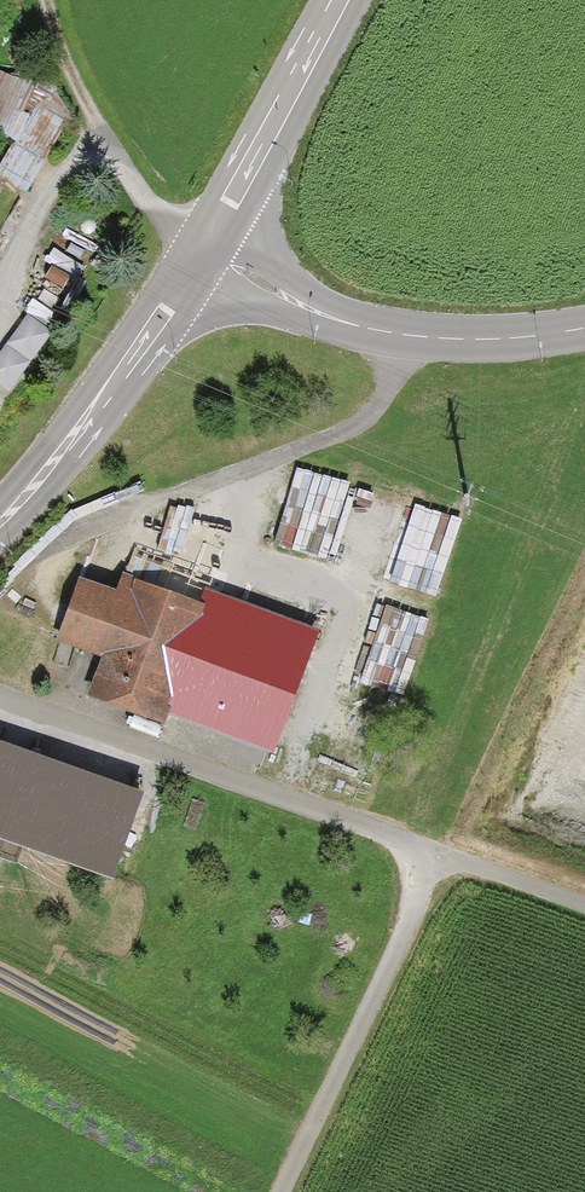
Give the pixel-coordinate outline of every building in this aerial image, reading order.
[(0,165),(0,179),(26,193),(64,121),(29,102),(41,79),(26,78),(23,83),(0,72),(0,138),(11,143),(0,165)] [(0,360),(0,391),(13,400),(54,340),(26,321),(0,360)] [(385,590),(443,603),(461,522),(403,509),(385,590)] [(116,592),(80,579),(56,642),(101,659),(85,699),(164,728),(169,715),(272,753),(318,632),(205,589),(199,605),(122,576),(116,592)] [(407,702),(431,623),(385,609),(348,727),(379,737),(391,697),(407,702)] [(146,808),(0,760),(0,873),(6,856),(118,893),(146,808)]
